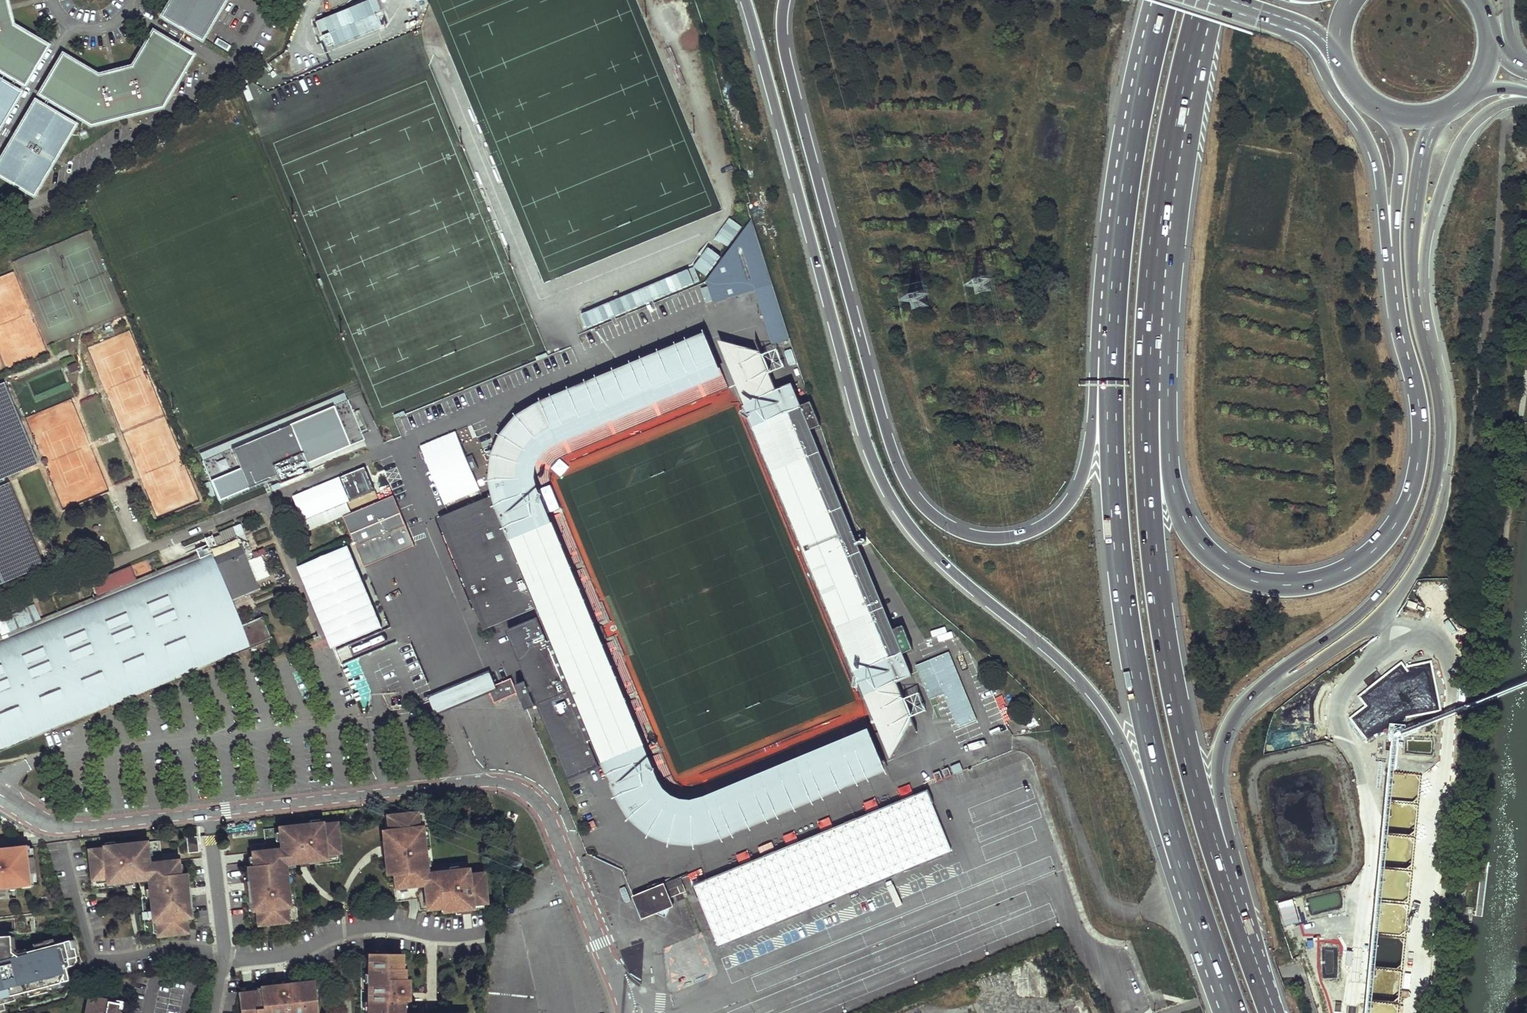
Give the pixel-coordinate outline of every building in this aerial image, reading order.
[(22,81),(42,49),(8,29),(1,0),(0,0),(0,68),(22,81)] [(6,0),(1,0),(8,29),(12,25),(6,0)] [(175,0),(169,0),(159,17),(166,16),(175,0)] [(166,16),(198,35),(219,0),(175,0),(166,16)] [(225,0),(219,0),(198,35),(200,41),(225,0)] [(198,35),(166,16),(159,17),(200,41),(198,35)] [(49,46),(12,25),(8,29),(42,49),(49,46)] [(133,72),(152,38),(150,31),(129,67),(133,72)] [(192,55),(150,31),(152,38),(185,57),(192,55)] [(133,72),(97,81),(63,62),(44,94),(90,121),(158,104),(185,57),(152,38),(133,72)] [(24,88),(49,46),(42,49),(22,81),(24,88)] [(44,94),(63,62),(62,54),(37,96),(44,94)] [(98,75),(62,54),(63,62),(97,81),(98,75)] [(161,108),(192,55),(185,57),(158,104),(161,108)] [(129,67),(98,75),(97,81),(133,72),(129,67)] [(0,68),(0,74),(24,88),(22,81),(0,68)] [(0,80),(0,86),(14,94),(21,92),(0,80)] [(0,86),(0,119),(14,94),(0,86)] [(21,92),(14,94),(0,119),(0,128),(21,92)] [(90,121),(44,94),(37,96),(89,127),(90,121)] [(36,107),(35,100),(0,158),(0,169),(36,107)] [(76,124),(35,100),(36,107),(69,127),(76,124)] [(158,104),(90,121),(89,127),(161,108),(158,104)] [(36,107),(0,169),(0,171),(31,189),(69,127),(36,107)] [(33,196),(76,124),(69,127),(31,189),(33,196)] [(0,171),(0,177),(33,196),(31,189),(0,171)] [(755,289),(772,344),(792,339),(752,218),(709,279),(717,301),(755,289)] [(716,237),(728,246),(744,227),(733,218),(716,237)] [(990,280),(976,281),(976,292),(991,291),(990,280)] [(539,618),(509,630),(570,779),(608,763),(622,796),(634,816),(653,831),(672,838),(695,840),(721,834),(885,766),(865,718),(701,785),(684,787),(680,785),(675,781),(672,775),(553,483),(551,477),(551,471),(553,466),(557,461),(566,456),(730,388),(710,337),(544,405),(521,418),(507,436),(498,456),(496,479),(499,493),(443,516),(489,628),(536,609),(539,618)] [(763,353),(724,342),(732,371),(739,388),(745,385),(752,402),(742,406),(851,675),(861,671),(877,711),(871,713),(879,731),(893,756),(913,722),(898,684),(913,677),(904,655),(913,651),(904,627),(895,631),(813,430),(822,427),(812,403),(803,407),(794,384),(778,391),(763,353)] [(792,349),(785,350),(789,365),(796,363),(792,349)] [(38,463),(5,382),(0,384),(0,479),(38,463)] [(199,454),(202,461),(346,401),(344,394),(199,454)] [(202,461),(219,500),(363,440),(346,401),(202,461)] [(398,420),(404,435),(410,433),(404,417),(398,420)] [(456,433),(423,446),(446,504),(480,490),(456,433)] [(623,444),(609,448),(611,454),(625,450),(623,444)] [(377,487),(369,467),(299,495),(308,516),(377,487)] [(0,484),(0,581),(46,562),(11,479),(0,484)] [(416,545),(395,496),(344,515),(365,566),(367,565),(366,563),(413,544),(414,546),(416,545)] [(269,635),(263,620),(241,629),(230,602),(259,590),(255,581),(248,562),(251,561),(251,559),(255,557),(244,533),(237,536),(233,526),(218,532),(219,534),(205,540),(206,545),(196,550),(197,554),(39,619),(33,605),(19,611),(20,612),(4,619),(10,631),(0,635),(0,746),(269,635)] [(330,649),(382,629),(350,546),(299,565),(330,649)] [(255,557),(251,559),(251,561),(248,562),(255,581),(270,575),(262,555),(255,557)] [(348,644),(334,650),(340,665),(354,659),(348,644)] [(404,648),(409,668),(419,665),(415,646),(404,648)] [(490,670),(428,696),(436,716),(447,711),(453,709),(491,693),(489,688),(496,685),(490,670)] [(538,706),(528,681),(517,685),(518,688),(517,689),(512,678),(496,685),(489,688),(491,693),(495,703),(518,693),(518,691),(519,691),(520,693),(527,710),(538,706)] [(960,764),(951,768),(954,776),(964,772),(960,764)] [(949,769),(943,771),(946,779),(952,777),(949,769)] [(940,772),(934,775),(937,783),(943,780),(940,772)] [(928,793),(916,798),(921,810),(932,805),(928,793)] [(711,894),(699,899),(718,946),(951,852),(932,805),(921,810),(916,798),(707,882),(711,894)] [(482,903),(485,903),(482,873),(467,875),(467,869),(457,870),(448,871),(445,871),(445,873),(423,875),(422,870),(425,870),(425,867),(424,858),(421,827),(417,827),(416,812),(386,816),(387,828),(386,828),(386,830),(387,841),(383,841),(381,841),(381,846),(388,845),(389,856),(384,857),(385,866),(389,865),(390,874),(392,874),(394,889),(423,885),(425,905),(440,904),(441,908),(450,907),(451,911),(455,911),(455,915),(463,914),(462,910),(462,906),(471,905),(482,903)] [(324,854),(339,853),(336,823),(321,825),(321,823),(318,823),(309,824),(278,828),(278,832),(279,841),(280,849),(251,852),(253,867),(249,867),(249,869),(250,877),(247,878),(244,878),(244,883),(246,883),(251,882),(252,893),(247,893),(248,902),(252,902),(253,911),(256,910),(257,925),(287,922),(285,907),(289,907),(289,904),(288,895),(286,883),(285,874),(284,864),(295,863),(296,870),(300,869),(300,866),(299,860),(307,859),(307,860),(325,858),(324,854)] [(787,846),(799,842),(795,831),(783,836),(787,846)] [(188,853),(199,852),(198,837),(186,838),(188,853)] [(761,852),(775,847),(772,840),(759,845),(761,852)] [(157,936),(187,933),(185,918),(187,918),(186,909),(191,908),(189,900),(184,900),(183,889),(189,889),(190,889),(189,884),(187,884),(183,885),(182,876),(182,875),(178,875),(177,860),(148,864),(147,856),(146,847),(145,842),(114,846),(105,847),(102,847),(102,849),(88,850),(91,880),(106,878),(106,882),(124,880),(124,879),(131,878),(132,885),(132,888),(137,887),(136,880),(147,879),(148,889),(149,898),(151,910),(151,919),(152,922),(155,921),(157,936)] [(0,848),(0,889),(32,885),(31,873),(34,873),(32,857),(29,857),(28,845),(0,848)] [(643,920),(674,906),(670,899),(676,896),(673,888),(684,884),(681,878),(633,897),(643,920)] [(707,882),(695,887),(699,899),(711,894),(707,882)] [(673,888),(676,896),(684,893),(687,892),(684,884),(673,888)] [(10,1007),(7,995),(65,980),(62,967),(70,965),(73,960),(70,948),(67,948),(65,940),(18,953),(18,955),(12,957),(9,950),(8,944),(10,943),(9,929),(0,930),(0,1010),(10,1007)] [(401,1000),(402,1000),(402,989),(409,989),(409,980),(406,980),(402,980),(403,970),(400,970),(400,955),(370,955),(370,970),(367,970),(367,974),(367,981),(367,1012),(401,1012),(401,1000)] [(238,993),(241,1012),(315,1012),(313,998),(312,988),(312,984),(297,985),(297,983),(287,984),(287,985),(278,986),(277,980),(277,979),(272,980),(272,986),(263,987),(264,991),(253,992),(238,993)] [(409,989),(402,989),(402,1000),(407,1000),(410,1000),(410,989),(409,989)] [(117,1009),(118,1002),(89,996),(85,1012),(119,1012),(117,1009)]
